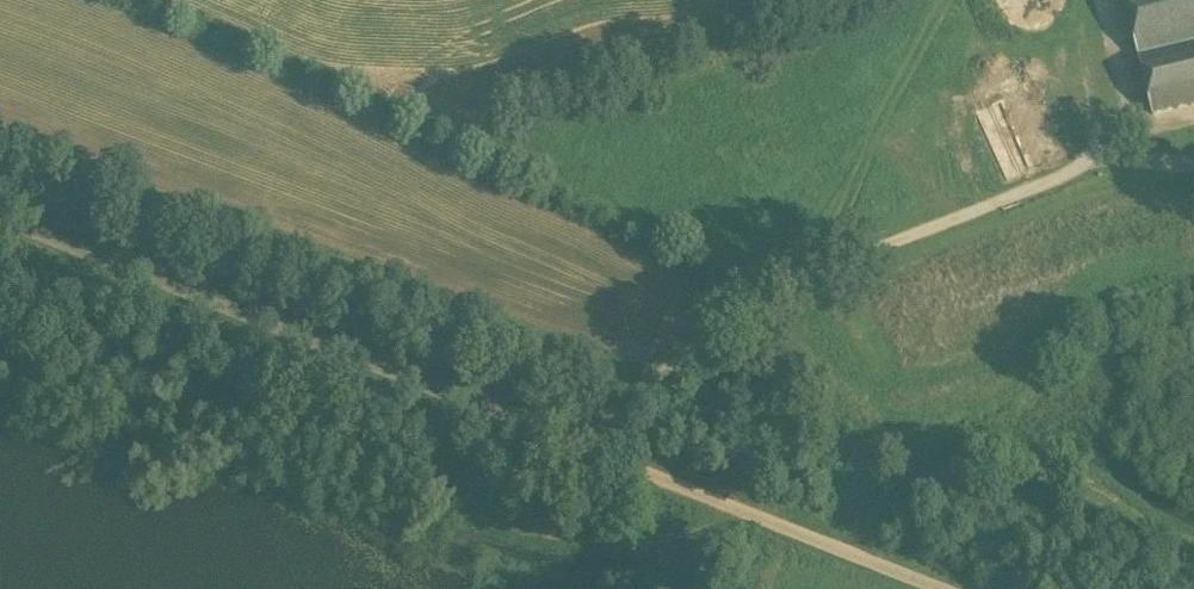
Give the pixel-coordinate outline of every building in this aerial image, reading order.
[(1193,104),(1193,0),(1126,0),(1154,114),(1193,104)] [(1005,182),(1078,150),(1081,148),(1080,145),(1049,77),(973,111),(1005,182)]
